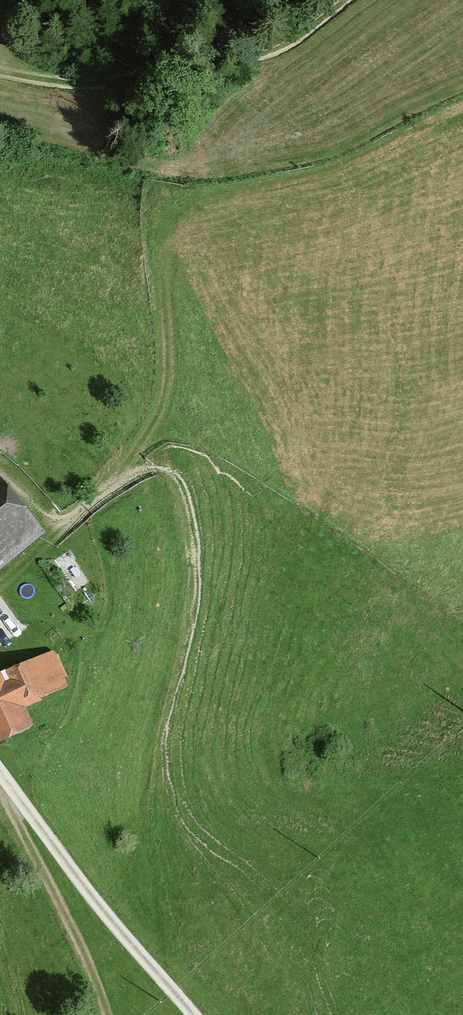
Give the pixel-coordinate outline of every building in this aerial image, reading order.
[(34,543),(0,499),(0,569),(34,543)] [(0,680),(0,746),(29,733),(20,713),(68,692),(53,657),(0,680)]
